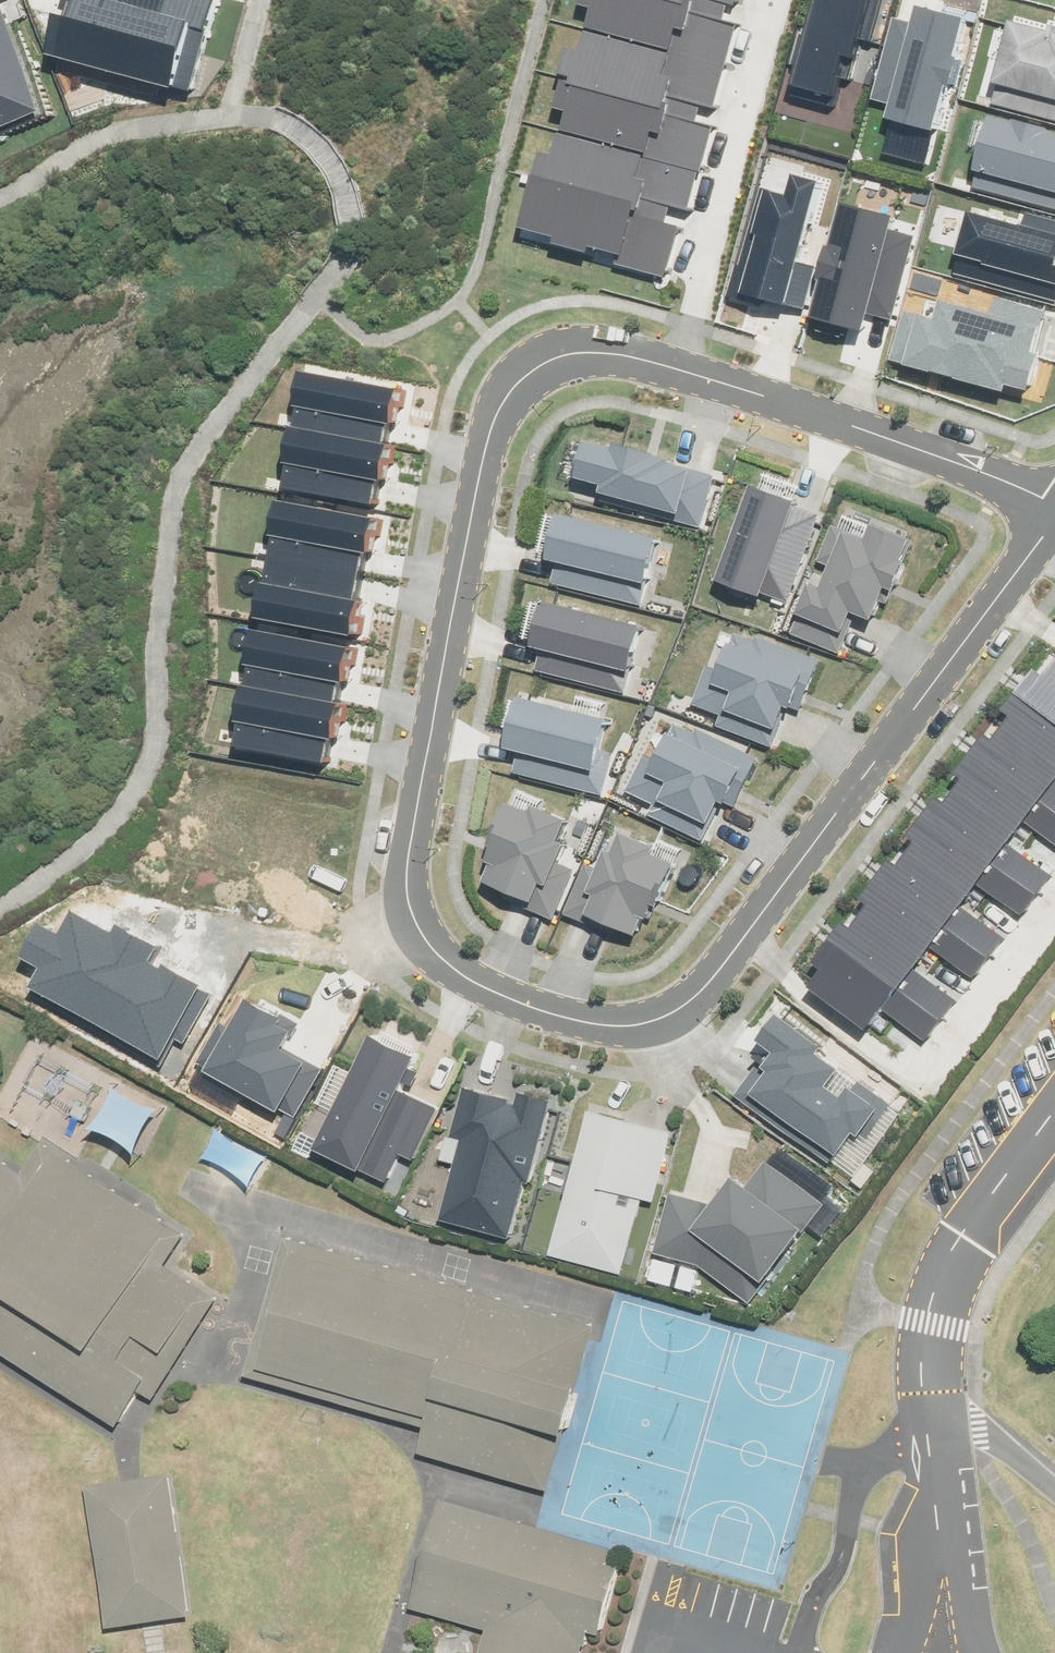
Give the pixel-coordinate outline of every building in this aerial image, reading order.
[(46,109),(8,0),(0,0),(0,125),(46,109)] [(52,54),(197,90),(220,0),(171,0),(167,14),(125,4),(126,0),(70,0),(85,4),(81,17),(63,12),(52,54)] [(596,24),(729,58),(739,20),(726,17),(729,7),(702,0),(602,0),(596,24)] [(840,94),(851,55),(859,57),(866,36),(879,40),(891,0),(821,0),(798,82),(840,94)] [(978,18),(926,4),(922,20),(897,14),(875,95),(899,101),(897,111),(949,125),(978,18)] [(1020,21),(998,99),(1054,115),(1054,30),(1020,21)] [(596,24),(580,81),(675,106),(702,113),(705,100),(719,104),(729,58),(596,24)] [(580,81),(566,134),(705,170),(716,123),(701,119),(702,113),(675,106),(580,81)] [(997,113),(978,185),(1054,204),(1054,127),(997,113)] [(566,134),(555,177),(672,208),(674,201),(695,206),(705,170),(566,134)] [(771,188),(745,287),(795,300),(828,175),(800,168),(793,193),(771,188)] [(541,173),(528,224),(563,233),(562,241),(598,250),(599,244),(625,250),(622,261),(672,274),(685,223),(669,219),(672,208),(555,177),(541,173)] [(899,214),(849,201),(820,313),(871,327),(875,311),(898,317),(921,231),(896,224),(899,214)] [(959,269),(1054,295),(1054,217),(1025,209),(1022,220),(976,207),(959,269)] [(909,305),(895,357),(1012,389),(1014,380),(1030,385),(1051,311),(999,296),(995,310),(945,296),(940,313),(909,305)] [(312,363),(302,425),(391,440),(395,413),(401,414),(407,379),(312,363)] [(302,425),(291,486),(380,501),(385,475),(390,476),(396,441),(391,440),(302,425)] [(581,473),(612,481),(608,496),(704,521),(716,473),(677,464),(679,456),(622,441),(621,447),(590,439),(581,473)] [(806,499),(762,483),(728,573),(789,596),(821,511),(803,505),(806,499)] [(287,493),(276,556),(365,572),(371,545),(377,546),(383,510),(287,493)] [(566,509),(554,559),(561,560),(556,582),(644,602),(649,578),(654,579),(665,531),(566,509)] [(837,522),(827,550),(840,555),(828,585),(816,580),(797,629),(841,646),(856,607),(879,616),(892,582),(900,584),(918,538),(877,523),(872,535),(837,522)] [(365,572),(276,556),(266,616),(360,633),(366,598),(361,597),(365,572)] [(551,598),(539,647),(545,649),(541,671),(629,691),(634,667),(638,668),(649,620),(551,598)] [(265,622),(255,683),(344,699),(349,672),(354,673),(360,638),(265,622)] [(739,631),(721,678),(744,686),(731,722),(778,739),(792,701),(807,707),(826,656),(759,632),(757,637),(739,631)] [(1001,735),(1054,776),(1054,668),(1050,674),(1039,666),(1008,707),(1017,714),(1001,735)] [(255,683),(244,745),(333,760),(338,734),(344,735),(350,700),(344,699),(255,683)] [(527,693),(515,743),(521,744),(516,766),(605,787),(614,749),(606,747),(614,714),(527,693)] [(679,722),(657,767),(679,777),(662,812),(708,833),(725,797),(740,804),(764,754),(699,723),(696,730),(679,722)] [(956,799),(1014,841),(1030,820),(1054,839),(1054,776),(1001,735),(993,730),(964,769),(973,776),(956,799)] [(926,838),(908,861),(964,903),(982,879),(1023,909),(1052,871),(1014,841),(956,799),(946,791),(916,830),(926,838)] [(514,801),(486,875),(508,884),(504,894),(557,914),(577,862),(566,858),(572,841),(564,838),(573,815),(537,801),(534,809),(514,801)] [(629,827),(620,850),(612,846),(595,888),(602,891),(594,910),(641,928),(649,909),(654,912),(659,899),(666,901),(684,858),(660,849),(663,841),(629,827)] [(879,900),(862,923),(919,964),(936,942),(977,972),(1006,933),(986,918),(964,903),(908,861),(899,854),(869,893),(879,900)] [(34,969),(22,988),(160,1067),(175,1040),(183,1044),(211,995),(161,967),(158,973),(144,964),(153,949),(115,928),(110,935),(69,911),(56,935),(35,923),(15,958),(34,969)] [(831,964),(816,984),(874,1026),(888,1007),(932,1039),(963,997),(919,964),(862,923),(852,916),(822,957),(831,964)] [(200,1060),(302,1115),(329,1066),(290,1045),(304,1019),(254,992),(236,1025),(223,1018),(200,1060)] [(832,1043),(786,1007),(763,1036),(779,1048),(769,1062),(775,1067),(759,1088),(839,1149),(856,1126),(865,1133),(891,1100),(826,1051),(832,1043)] [(379,1025),(321,1143),(391,1177),(405,1149),(417,1156),(444,1102),(407,1085),(426,1048),(379,1025)] [(446,1210),(513,1228),(527,1178),(532,1179),(555,1097),(519,1087),(516,1098),(468,1084),(449,1153),(461,1156),(446,1210)] [(587,1105),(550,1250),(626,1269),(645,1196),(658,1199),(677,1127),(587,1105)] [(120,1432),(142,1397),(158,1407),(162,1401),(224,1302),(171,1269),(188,1242),(48,1154),(29,1183),(11,1172),(0,1165),(0,1356),(120,1432)] [(672,1188),(655,1250),(704,1264),(753,1300),(829,1199),(768,1155),(749,1181),(740,1175),(720,1202),(672,1188)] [(596,1329),(299,1246),(260,1385),(423,1431),(416,1457),(549,1495),(596,1329)] [(115,1484),(82,1488),(103,1630),(139,1624),(150,1623),(162,1621),(194,1617),(173,1475),(144,1479),(115,1484)] [(442,1501),(408,1620),(414,1622),(478,1640),(474,1652),(582,1652),(587,1633),(598,1636),(617,1568),(606,1565),(611,1548),(442,1501)]
